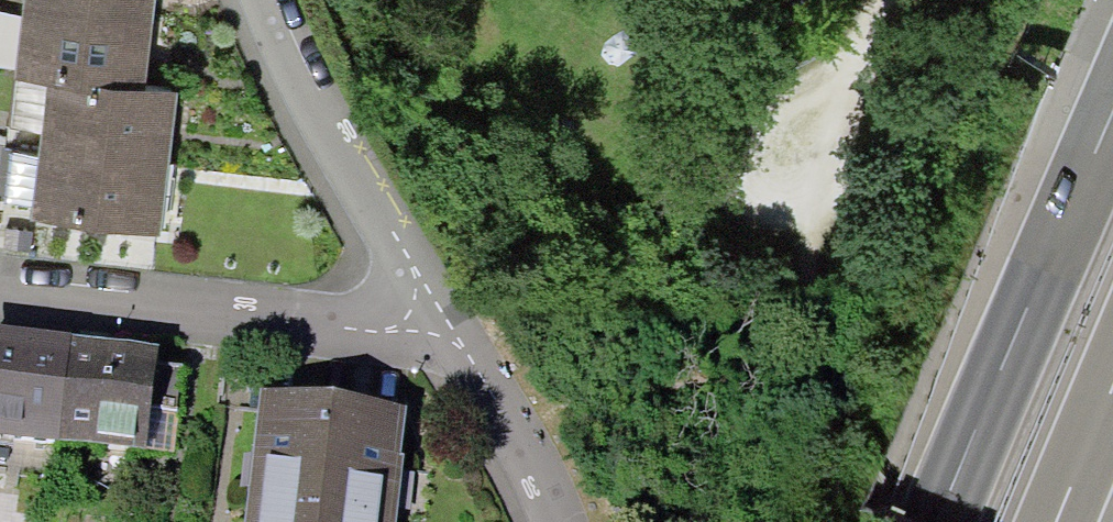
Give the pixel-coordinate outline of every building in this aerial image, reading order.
[(21,63),(54,67),(144,78),(152,9),(75,0),(29,0),(21,63)] [(152,9),(154,0),(75,0),(152,9)] [(54,67),(46,135),(169,150),(177,82),(144,78),(54,67)] [(46,135),(38,204),(160,218),(169,150),(46,135)] [(62,439),(73,350),(0,341),(0,431),(62,439)] [(156,360),(73,350),(62,439),(145,448),(146,445),(175,449),(185,367),(155,363),(156,360)] [(395,503),(386,502),(396,417),(272,403),(258,521),(392,521),(395,503)]
